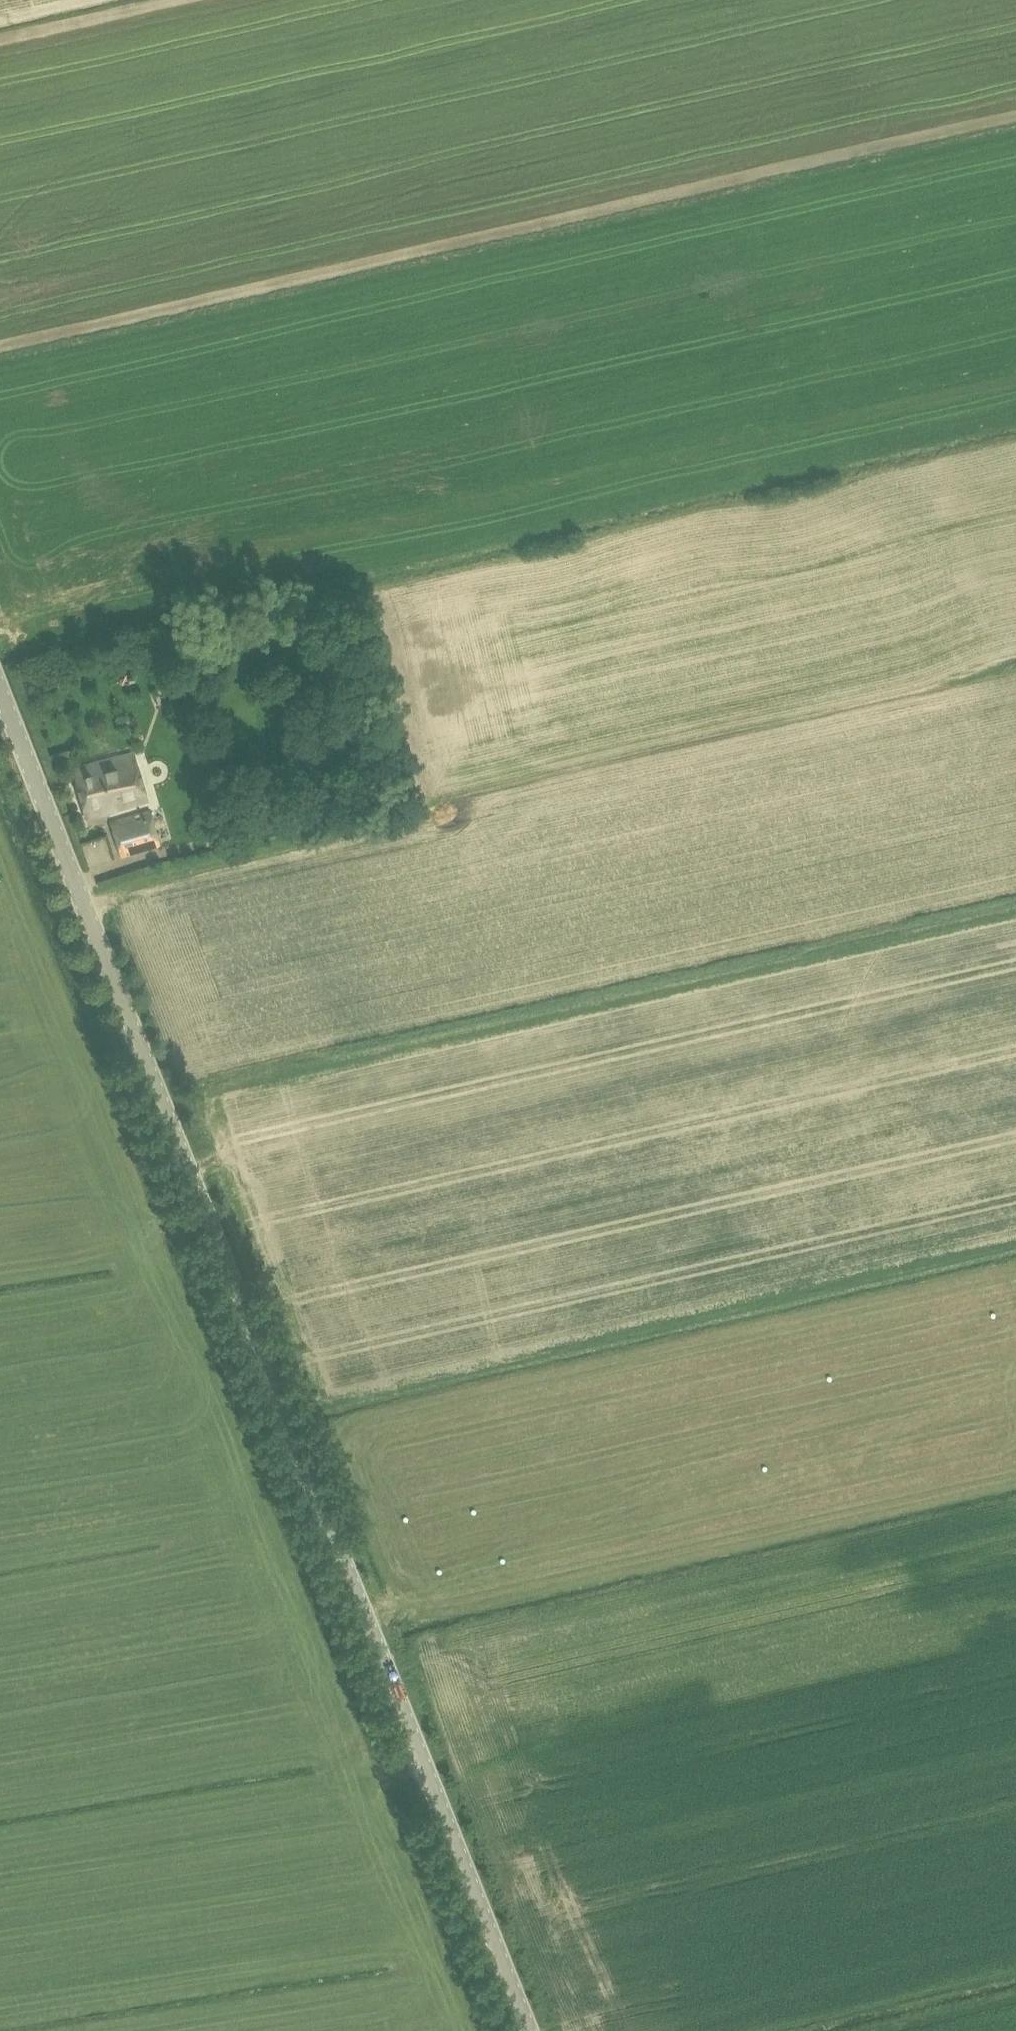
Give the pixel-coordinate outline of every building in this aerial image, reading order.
[(73,768),(86,817),(147,800),(134,752),(73,768)] [(160,845),(157,835),(152,818),(149,808),(110,820),(122,855),(160,845)]
